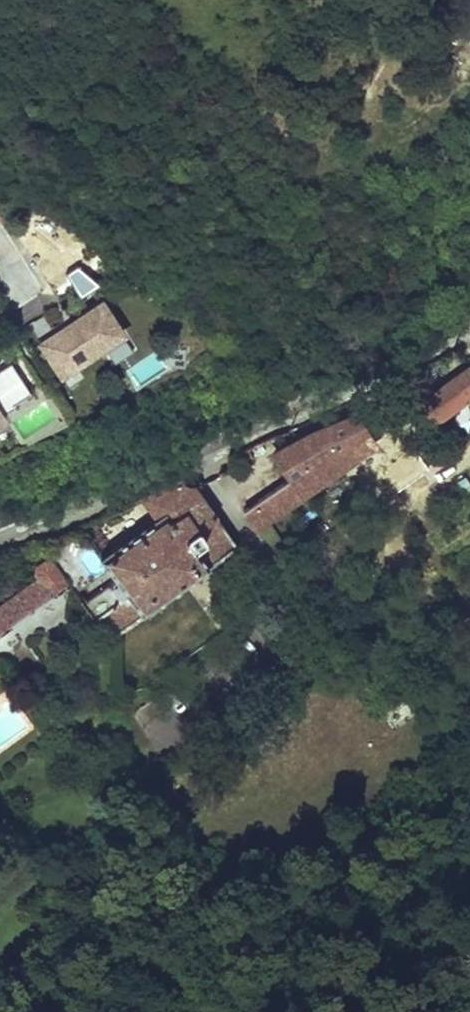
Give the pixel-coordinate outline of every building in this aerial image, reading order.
[(43,312),(26,323),(39,344),(71,323),(58,302),(43,312)] [(71,323),(39,344),(48,358),(62,349),(73,366),(121,335),(101,304),(71,323)] [(62,349),(48,358),(59,375),(73,366),(62,349)] [(1,415),(13,407),(11,405),(28,393),(9,363),(0,369),(0,415),(1,415)] [(469,367),(416,403),(430,423),(461,402),(469,415),(469,368),(469,367)] [(287,474),(243,510),(255,528),(354,459),(346,443),(364,431),(353,415),(315,434),(308,422),(296,431),(280,433),(276,435),(284,446),(273,453),(287,474)] [(109,638),(234,544),(195,489),(192,485),(181,479),(138,499),(143,506),(147,503),(157,516),(100,558),(114,576),(80,604),(93,621),(95,620),(109,638)] [(118,508),(107,513),(111,520),(122,515),(118,508)] [(88,521),(80,524),(84,532),(91,529),(88,521)] [(274,522),(259,529),(269,550),(284,543),(274,522)] [(67,586),(50,563),(42,563),(34,570),(33,576),(37,581),(0,609),(0,637),(67,586)]
